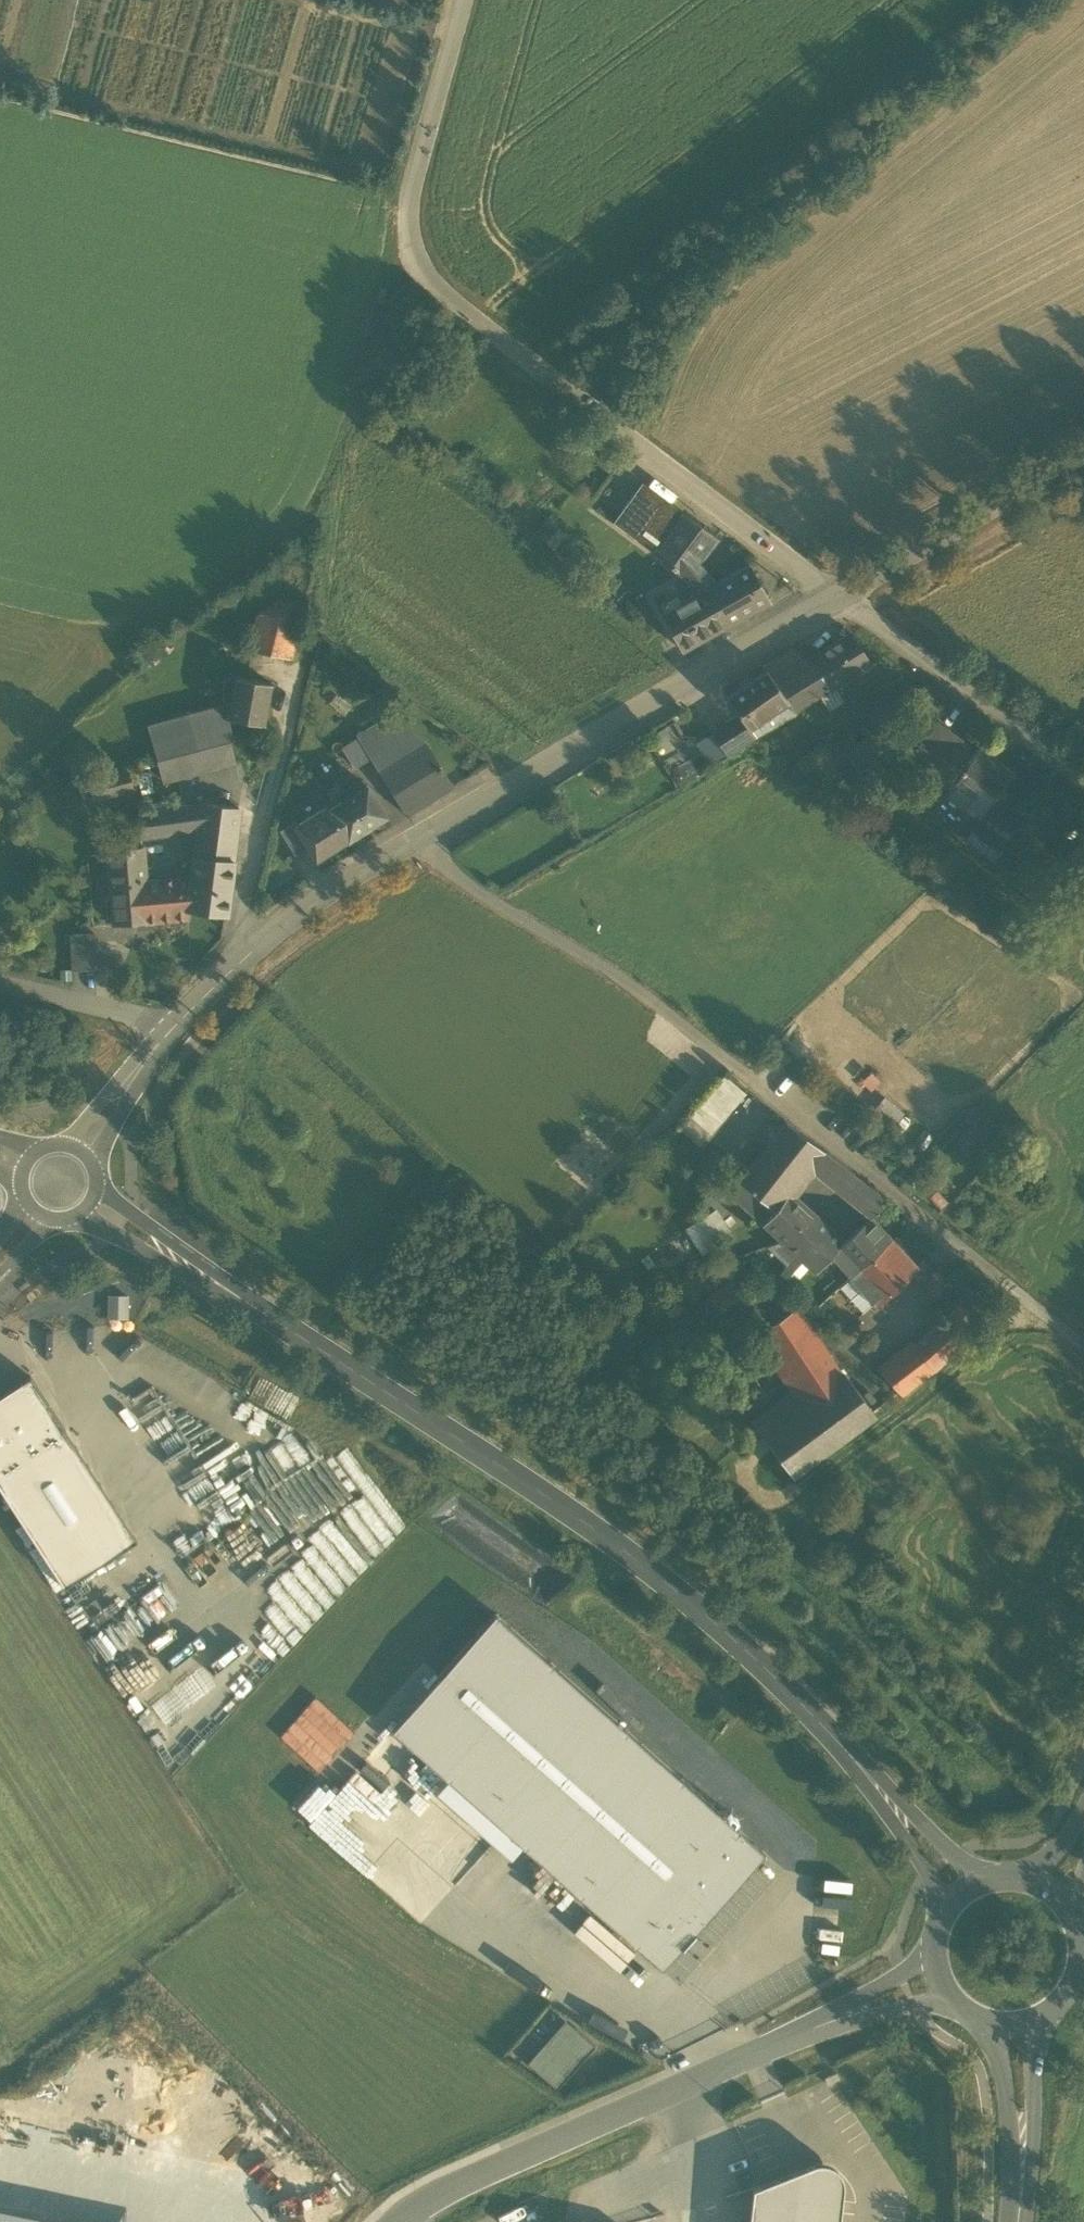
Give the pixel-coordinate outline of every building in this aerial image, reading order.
[(641,482),(633,493),(675,523),(683,513),(641,482)] [(612,522),(654,552),(675,523),(633,493),(612,522)] [(683,513),(675,523),(654,552),(678,569),(697,592),(700,594),(706,588),(705,587),(716,581),(698,561),(716,536),(683,513)] [(705,587),(706,588),(726,623),(768,599),(748,563),(716,581),(705,587)] [(680,648),(726,623),(706,588),(700,594),(697,592),(660,613),(680,648)] [(249,650),(292,658),(305,604),(277,599),(258,614),(249,650)] [(811,658),(831,689),(835,687),(871,663),(851,632),(811,658)] [(767,672),(786,701),(795,712),(820,696),(831,689),(811,658),(802,643),(801,642),(792,647),(762,666),(767,672)] [(741,715),(749,727),(786,701),(767,672),(729,698),(741,715)] [(228,717),(263,723),(270,683),(235,676),(233,685),(230,702),(227,716),(228,717)] [(225,685),(225,704),(230,702),(233,685),(225,685)] [(843,700),(835,687),(831,689),(820,696),(829,710),(843,700)] [(797,714),(795,712),(786,701),(749,727),(754,735),(756,738),(797,714)] [(147,726),(158,760),(172,756),(227,742),(234,740),(228,717),(227,716),(230,702),(225,704),(211,708),(212,703),(205,703),(206,709),(147,726)] [(727,755),(754,735),(749,727),(741,715),(714,733),(727,755)] [(370,757),(406,815),(453,786),(434,755),(425,741),(393,716),(354,740),(366,759),(370,757)] [(850,757),(857,769),(903,743),(891,722),(881,728),(886,736),(850,757)] [(919,744),(944,763),(961,740),(935,722),(919,744)] [(886,736),(881,728),(845,748),(850,757),(886,736)] [(727,755),(714,733),(713,731),(695,743),(710,764),(727,755)] [(342,748),(354,767),(366,759),(354,740),(342,748)] [(234,761),(227,742),(172,756),(178,777),(234,761)] [(980,817),(981,818),(992,802),(1012,775),(977,749),(949,788),(973,805),(970,810),(980,817)] [(178,777),(172,756),(158,760),(164,781),(178,777)] [(689,759),(670,769),(678,782),(697,772),(689,759)] [(341,801),(328,809),(347,839),(385,815),(366,785),(358,790),(354,784),(337,795),(341,801)] [(945,792),(970,810),(973,805),(949,788),(945,792)] [(140,838),(198,830),(202,802),(138,811),(140,838)] [(238,807),(202,802),(198,830),(235,835),(238,807)] [(965,837),(994,858),(1020,823),(992,802),(981,818),(980,817),(965,837)] [(328,851),(347,839),(328,809),(326,806),(296,824),(295,825),(307,845),(313,855),(325,847),(328,851)] [(279,830),(294,854),(307,845),(295,825),(296,824),(294,821),(279,830)] [(231,860),(235,835),(198,830),(195,855),(231,860)] [(189,917),(190,909),(188,909),(192,876),(144,880),(142,848),(108,851),(114,924),(189,917)] [(195,855),(192,876),(188,909),(190,909),(224,913),(231,860),(195,855)] [(71,932),(73,970),(95,969),(93,932),(71,932)] [(62,969),(62,979),(72,979),(71,969),(62,969)] [(687,1113),(709,1134),(745,1097),(723,1075),(687,1113)] [(789,1192),(812,1165),(824,1150),(788,1122),(740,1181),(775,1210),(789,1192)] [(812,1165),(843,1190),(855,1175),(824,1150),(812,1165)] [(843,1190),(858,1203),(871,1188),(855,1175),(843,1190)] [(886,1200),(871,1188),(858,1203),(874,1215),(886,1200)] [(842,1242),(789,1192),(775,1210),(764,1223),(816,1272),(833,1254),(831,1251),(842,1242)] [(688,1228),(704,1252),(731,1234),(715,1211),(688,1228)] [(833,1254),(852,1275),(891,1240),(869,1217),(842,1242),(831,1251),(833,1254)] [(916,1268),(891,1240),(852,1275),(850,1277),(862,1290),(852,1299),(864,1312),(873,1303),(875,1305),(916,1268)] [(709,1298),(720,1312),(743,1293),(733,1279),(709,1298)] [(107,1296),(108,1319),(128,1317),(127,1294),(107,1296)] [(792,1392),(802,1406),(843,1376),(798,1307),(755,1334),(792,1392)] [(913,1345),(935,1369),(976,1332),(954,1308),(913,1345)] [(902,1395),(935,1369),(913,1345),(880,1371),(902,1395)] [(846,1374),(843,1376),(802,1406),(762,1435),(794,1476),(876,1415),(846,1374)] [(0,1395),(0,1488),(64,1586),(135,1539),(29,1376),(0,1395)] [(765,1393),(771,1401),(787,1388),(781,1381),(765,1393)] [(802,1406),(792,1392),(752,1421),(762,1435),(802,1406)] [(447,1779),(521,1845),(634,1944),(737,1828),(495,1613),(392,1730),(447,1779)] [(317,1768),(353,1728),(314,1693),(278,1733),(317,1768)] [(521,1845),(447,1779),(436,1792),(510,1858),(521,1845)] [(737,1828),(634,1944),(660,1968),(680,1946),(681,1947),(695,1931),(694,1930),(764,1851),(737,1828)] [(824,1920),(864,1921),(865,1893),(825,1891),(824,1920)] [(530,2061),(539,2070),(574,2030),(565,2022),(530,2061)] [(574,2030),(539,2070),(557,2085),(592,2046),(574,2030)] [(757,2190),(807,2170),(835,2174),(830,2221),(838,2221),(842,2187),(842,2179),(839,2172),(832,2164),(824,2161),(813,2161),(751,2187),(747,2221),(754,2221),(757,2190)] [(835,2174),(807,2170),(757,2190),(754,2221),(830,2221),(835,2174)]
